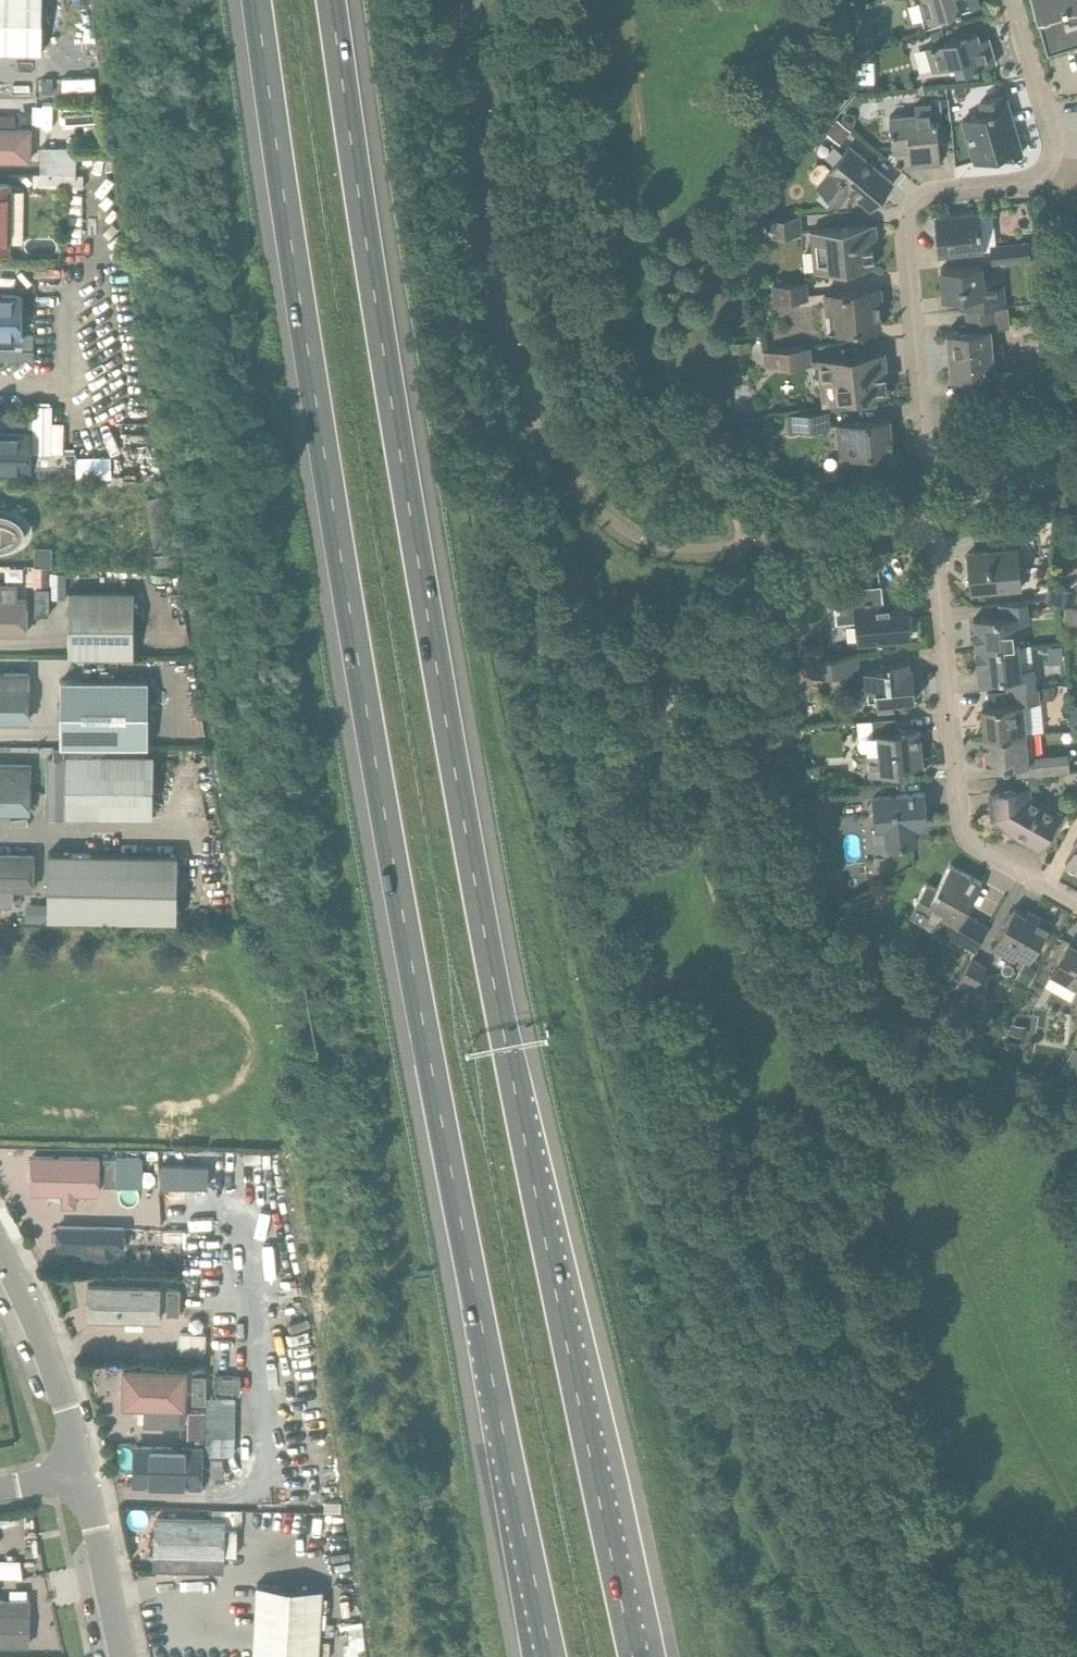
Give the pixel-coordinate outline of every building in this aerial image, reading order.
[(42,0),(0,0),(0,53),(41,53),(42,0)] [(941,17),(980,6),(978,0),(922,0),(922,2),(919,4),(925,27),(942,22),(941,17)] [(1047,45),(1076,37),(1076,0),(1034,0),(1047,45)] [(954,66),(957,75),(996,64),(989,38),(979,41),(977,33),(925,48),(932,72),(954,66)] [(983,114),(963,120),(975,162),(1005,153),(1006,158),(1023,154),(1005,95),(980,103),(983,114)] [(915,114),(889,117),(893,152),(909,151),(910,158),(919,157),(920,166),(941,164),(936,105),(931,105),(931,104),(915,106),(915,114)] [(18,113),(0,113),(0,160),(33,160),(34,125),(18,125),(18,113)] [(77,173),(77,146),(44,145),(44,172),(77,173)] [(870,209),(878,200),(892,183),(849,146),(817,184),(840,204),(850,192),(870,209)] [(17,250),(16,184),(0,185),(0,250),(17,250)] [(940,256),(983,252),(979,212),(936,217),(940,256)] [(768,237),(803,234),(802,216),(766,220),(768,237)] [(814,271),(831,269),(875,265),(872,238),(869,238),(868,226),(810,232),(814,271)] [(992,264),(1031,261),(1029,242),(990,246),(992,264)] [(968,310),(995,308),(1006,307),(1004,280),(985,282),(983,265),(941,269),(944,300),(966,297),(968,310)] [(774,303),(810,300),(808,281),(772,285),(774,303)] [(834,313),(836,332),(881,328),(878,302),(875,302),(873,289),(824,294),(826,314),(834,313)] [(17,336),(16,297),(0,297),(0,336),(17,336)] [(950,356),(993,352),(991,329),(997,329),(995,308),(968,310),(967,310),(969,330),(947,332),(950,356)] [(16,361),(34,361),(35,334),(23,334),(23,350),(16,350),(16,361)] [(779,368),(813,365),(811,347),(763,352),(765,367),(778,366),(779,368)] [(976,397),(1003,394),(1001,374),(996,374),(993,352),(950,356),(952,379),(974,377),(976,397)] [(833,381),(834,397),(887,392),(883,353),(817,359),(819,382),(833,381)] [(788,432),(831,428),(830,411),(787,415),(788,432)] [(23,470),(22,437),(14,437),(14,420),(0,420),(0,470),(23,470)] [(836,425),(839,457),(893,452),(890,420),(836,425)] [(152,496),(156,546),(166,545),(162,495),(152,496)] [(0,503),(0,540),(36,541),(36,503),(0,503)] [(35,566),(52,566),(52,549),(35,548),(35,566)] [(971,593),(1023,589),(1019,550),(968,555),(971,593)] [(46,595),(66,595),(66,572),(49,572),(48,566),(38,567),(39,608),(46,608),(46,595)] [(1076,605),(1076,577),(1062,588),(1051,586),(1049,601),(1067,603),(1076,605)] [(0,590),(0,635),(19,636),(19,590),(0,590)] [(68,659),(134,660),(134,594),(69,594),(68,659)] [(855,622),(857,643),(910,638),(907,603),(866,608),(865,601),(848,602),(850,622),(855,622)] [(977,650),(1020,646),(1018,624),(1031,623),(1029,602),(1000,604),(1001,617),(974,619),(977,650)] [(1076,621),(1076,605),(1067,603),(1066,603),(1064,619),(1076,621)] [(1008,691),(1037,688),(1035,668),(1022,669),(1020,646),(977,650),(980,680),(1007,678),(1008,691)] [(811,677),(860,672),(858,655),(810,660),(811,677)] [(877,699),(878,709),(894,707),(894,702),(916,700),(914,671),(909,672),(908,662),(889,664),(890,669),(864,671),(866,691),(868,691),(869,700),(877,699)] [(0,677),(0,727),(32,728),(30,691),(19,691),(19,677),(0,677)] [(62,749),(149,749),(150,683),(63,683),(62,749)] [(985,737),(1028,733),(1025,710),(1042,709),(1040,688),(1037,688),(1008,691),(1010,704),(982,706),(985,737)] [(867,751),(869,773),(903,770),(902,765),(922,763),(919,729),(877,733),(877,734),(867,734),(869,751),(867,751)] [(1004,767),(1036,764),(1037,776),(1070,773),(1068,753),(1030,757),(1028,733),(985,737),(988,768),(1004,766),(1004,767)] [(65,761),(65,820),(152,820),(152,759),(65,759),(65,761)] [(29,815),(29,776),(0,776),(0,815),(29,815)] [(1040,848),(1061,811),(1032,794),(1031,787),(1028,787),(1027,777),(1018,778),(1019,791),(991,793),(993,818),(1017,831),(1015,834),(1040,848)] [(897,797),(873,799),(876,829),(886,828),(888,847),(914,845),(912,826),(928,824),(925,793),(897,796),(897,797)] [(1066,863),(1076,869),(1076,843),(1066,863)] [(38,851),(0,851),(0,904),(18,904),(18,890),(38,890),(38,851)] [(48,854),(48,919),(177,921),(178,855),(48,854)] [(937,930),(975,952),(989,927),(965,914),(983,883),(951,865),(937,890),(927,884),(914,905),(942,921),(937,930)] [(1019,955),(1030,962),(1052,923),(1029,910),(1026,915),(1015,908),(992,949),(1015,962),(1019,955)] [(1070,943),(1047,984),(1076,1001),(1076,947),(1070,943)] [(955,987),(973,992),(987,966),(972,957),(955,987)] [(1074,1079),(1076,1075),(1076,1049),(1076,1048),(1062,1072),(1074,1079)] [(103,1193),(103,1155),(33,1154),(33,1192),(64,1193),(64,1205),(79,1205),(79,1193),(103,1193)] [(116,1158),(105,1158),(105,1187),(117,1187),(116,1158)] [(77,1259),(127,1259),(127,1225),(59,1224),(59,1250),(77,1250),(77,1259)] [(164,1274),(77,1275),(78,1311),(164,1310),(164,1274)] [(181,1289),(168,1288),(168,1314),(181,1314),(181,1289)] [(181,1332),(180,1350),(207,1351),(208,1333),(181,1332)] [(184,1373),(122,1370),(121,1409),(183,1411),(184,1373)] [(207,1375),(194,1375),(193,1403),(206,1403),(207,1375)] [(202,1447),(131,1448),(133,1491),(203,1489),(202,1447)] [(38,1543),(37,1527),(28,1528),(28,1520),(0,1521),(0,1544),(38,1543)] [(216,1529),(154,1526),(152,1565),(215,1568),(216,1529)] [(249,1656),(318,1656),(323,1588),(252,1583),(249,1656)] [(0,1594),(0,1644),(25,1644),(25,1594),(0,1594)]
